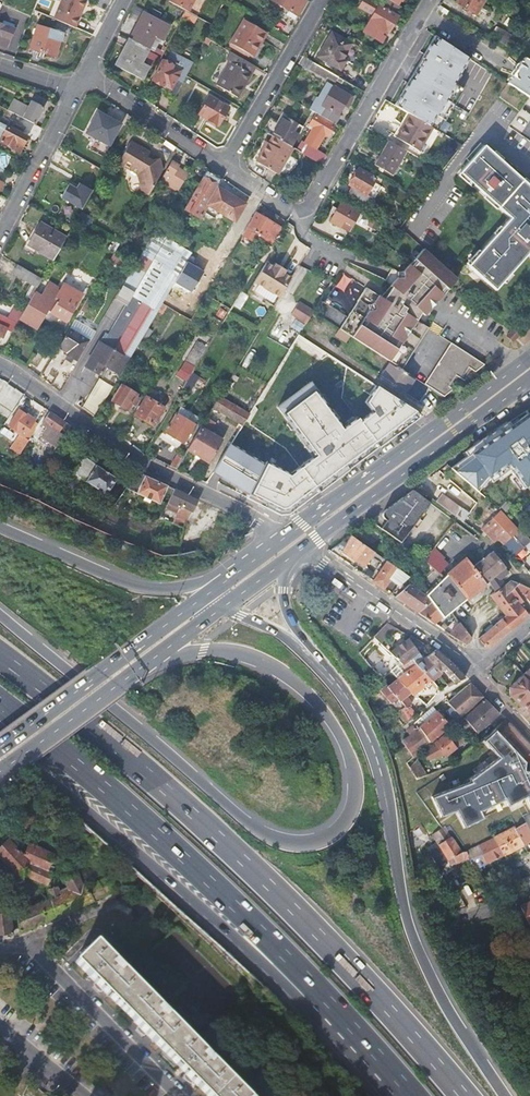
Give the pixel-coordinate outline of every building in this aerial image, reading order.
[(53,19),(75,29),(86,1),(85,0),(61,0),(53,19)] [(168,3),(185,12),(188,13),(195,0),(169,0),(168,3)] [(297,16),(305,1),(304,0),(268,0),(297,16)] [(379,6),(379,5),(371,0),(369,0),(363,11),(373,16),(364,31),(382,40),(386,33),(388,34),(397,17),(379,6)] [(456,3),(476,15),(485,0),(458,0),(456,3)] [(230,15),(222,10),(217,20),(218,21),(215,29),(227,36),(230,30),(228,29),(231,23),(227,21),(230,15)] [(182,18),(209,32),(212,26),(205,23),(188,13),(185,12),(182,18)] [(143,14),(129,40),(147,50),(154,37),(161,41),(168,28),(143,14)] [(23,15),(17,28),(25,30),(30,18),(23,15)] [(265,33),(242,20),(227,47),(241,54),(242,52),(251,57),(265,33)] [(1,25),(12,29),(13,26),(2,21),(1,25)] [(6,49),(14,30),(12,29),(1,25),(0,24),(0,46),(6,49)] [(62,35),(37,27),(30,49),(33,50),(32,53),(40,55),(41,52),(55,57),(62,35)] [(490,37),(508,48),(514,38),(496,27),(490,37)] [(351,45),(332,33),(318,57),(340,70),(345,62),(342,60),(351,45)] [(129,40),(115,67),(140,80),(147,67),(140,63),(147,50),(129,40)] [(417,64),(438,78),(445,68),(451,72),(447,78),(452,81),(458,71),(453,67),(462,55),(451,47),(445,57),(436,51),(431,58),(424,53),(417,64)] [(161,63),(152,80),(169,90),(166,95),(174,99),(182,85),(186,77),(193,64),(171,53),(164,64),(161,63)] [(228,63),(215,86),(236,99),(255,67),(230,53),(225,61),(228,63)] [(506,83),(508,85),(529,99),(529,62),(523,58),(506,83)] [(308,70),(323,78),(324,76),(335,83),(336,80),(339,82),(340,80),(312,63),(308,70)] [(399,78),(412,85),(415,79),(403,72),(399,78)] [(411,87),(432,100),(437,92),(415,79),(412,85),(411,87)] [(332,87),(316,115),(334,125),(339,117),(337,115),(344,104),(348,106),(352,98),(332,87)] [(209,97),(199,115),(207,120),(206,122),(215,128),(216,126),(218,127),(221,120),(224,116),(228,108),(209,97)] [(435,108),(417,98),(415,102),(410,99),(405,109),(416,116),(417,114),(427,119),(430,115),(434,117),(436,115),(435,114),(436,112),(433,110),(435,108)] [(9,112),(34,125),(42,107),(32,102),(29,108),(15,101),(9,112)] [(108,148),(121,126),(97,112),(85,134),(108,148)] [(330,124),(311,113),(305,123),(309,126),(300,141),(312,148),(321,133),(323,134),(330,124)] [(410,115),(396,139),(419,151),(433,128),(410,115)] [(283,117),(271,137),(275,139),(285,145),(290,148),(302,129),(296,125),(283,117)] [(0,132),(0,143),(24,155),(29,144),(31,140),(27,138),(30,131),(15,124),(12,130),(3,125),(0,132)] [(267,145),(256,164),(276,176),(292,149),(290,148),(285,145),(275,139),(270,147),(267,145)] [(389,142),(375,166),(392,176),(406,152),(389,142)] [(129,144),(117,165),(137,176),(137,174),(142,177),(139,182),(142,194),(147,197),(161,173),(157,160),(148,163),(144,160),(147,155),(129,144)] [(483,147),(459,174),(510,219),(468,266),(495,290),(527,254),(529,256),(529,189),(483,147)] [(187,176),(177,170),(179,168),(178,167),(171,163),(166,174),(160,182),(178,193),(187,176)] [(376,179),(358,169),(349,186),(351,187),(346,195),(364,206),(369,197),(367,196),(376,179)] [(220,183),(206,173),(183,211),(198,220),(206,207),(216,189),(220,183)] [(61,199),(81,210),(92,192),(79,185),(76,191),(68,186),(61,199)] [(227,195),(216,189),(206,207),(216,213),(227,195)] [(227,195),(216,213),(233,223),(243,206),(227,195)] [(352,209),(341,203),(330,223),(340,229),(345,220),(353,225),(361,211),(353,207),(352,209)] [(251,219),(244,232),(241,236),(253,243),(257,236),(263,240),(261,243),(268,247),(270,244),(272,245),(281,231),(278,229),(254,214),(251,219)] [(244,215),(236,228),(244,232),(251,219),(244,215)] [(40,225),(28,247),(53,261),(65,239),(40,225)] [(104,341),(101,339),(98,344),(84,367),(100,378),(105,368),(119,376),(137,347),(141,340),(156,314),(161,306),(164,301),(193,253),(155,231),(113,301),(123,308),(104,341)] [(236,239),(229,234),(226,240),(233,244),(236,239)] [(258,248),(255,253),(262,256),(265,252),(258,248)] [(422,250),(390,287),(392,289),(384,301),(413,321),(420,314),(424,317),(457,280),(422,250)] [(13,275),(37,289),(42,280),(17,266),(13,275)] [(253,286),(278,301),(289,282),(282,278),(283,275),(273,269),(272,272),(264,267),(253,286)] [(347,319),(339,331),(391,364),(401,370),(427,330),(413,321),(384,301),(342,274),(323,304),(347,319)] [(65,323),(81,296),(66,287),(63,292),(60,291),(47,283),(39,297),(34,294),(19,321),(36,331),(47,312),(50,314),(65,323)] [(216,303),(226,309),(227,306),(218,300),(216,303)] [(161,306),(166,308),(171,312),(174,307),(164,301),(161,306)] [(0,305),(0,311),(8,315),(12,307),(2,302),(0,305)] [(299,302),(292,313),(307,322),(312,313),(314,311),(299,302)] [(161,306),(156,314),(161,317),(166,308),(161,306)] [(2,340),(6,332),(11,334),(16,324),(0,317),(0,339),(2,340)] [(73,321),(58,348),(65,352),(63,355),(75,362),(87,342),(92,333),(73,321)] [(512,330),(506,337),(512,343),(519,336),(512,330)] [(95,334),(92,333),(87,342),(89,344),(95,334)] [(141,340),(137,347),(141,349),(145,342),(141,340)] [(197,345),(191,356),(200,361),(206,350),(197,345)] [(450,345),(423,385),(429,389),(443,398),(452,391),(448,389),(455,378),(460,381),(467,370),(474,374),(483,367),(450,345)] [(47,353),(38,347),(28,362),(38,368),(47,353)] [(380,380),(419,405),(429,389),(423,385),(401,370),(391,364),(380,380)] [(59,371),(51,387),(60,394),(70,376),(59,371)] [(193,371),(185,387),(192,391),(200,375),(193,371)] [(228,443),(213,474),(282,507),(342,469),(343,469),(414,423),(419,414),(412,403),(375,386),(367,402),(373,411),(360,418),(357,417),(343,426),(337,417),(313,380),(277,404),(285,417),(292,420),(316,456),(290,472),(228,443)] [(137,396),(121,387),(112,402),(127,412),(131,405),(134,407),(138,401),(135,399),(137,396)] [(214,410),(241,427),(249,415),(221,398),(214,410)] [(153,427),(164,408),(147,399),(135,417),(153,427)] [(520,419),(529,432),(529,411),(520,419)] [(8,429),(23,439),(28,442),(38,427),(25,418),(26,417),(19,412),(8,429)] [(49,413),(43,424),(46,426),(44,428),(46,430),(41,439),(56,449),(65,436),(70,427),(59,420),(49,413)] [(183,445),(195,424),(178,414),(166,435),(183,445)] [(208,419),(189,452),(210,464),(223,441),(210,434),(216,424),(208,419)] [(23,439),(16,449),(22,452),(28,442),(23,439)] [(464,482),(485,499),(506,475),(485,457),(464,482)] [(116,480),(82,458),(72,474),(85,483),(82,487),(84,488),(86,493),(93,497),(99,499),(107,504),(113,495),(108,492),(116,480)] [(176,458),(170,467),(177,471),(183,462),(176,458)] [(127,491),(158,506),(167,487),(154,481),(139,474),(127,491)] [(174,491),(168,505),(179,510),(181,508),(191,513),(197,501),(185,496),(174,491)] [(381,517),(385,524),(386,523),(388,525),(383,531),(385,533),(389,535),(401,544),(429,504),(412,492),(391,508),(386,511),(381,517)] [(457,514),(461,506),(452,500),(447,508),(457,514)] [(470,528),(481,536),(484,533),(494,543),(497,539),(503,545),(518,532),(502,515),(496,520),(494,518),(483,529),(476,520),(470,528)] [(518,532),(503,545),(507,550),(524,535),(520,530),(518,532)] [(351,537),(338,554),(348,561),(353,565),(355,562),(366,565),(374,554),(351,537)] [(426,562),(432,568),(438,574),(446,567),(431,552),(425,561),(426,562)] [(482,560),(496,576),(503,571),(505,569),(497,558),(492,553),(482,560)] [(446,576),(465,600),(470,596),(485,585),(471,568),(473,567),(465,559),(445,575),(446,576)] [(381,571),(373,583),(389,595),(408,579),(408,578),(383,560),(377,569),(381,571)] [(471,568),(485,585),(488,582),(496,576),(482,560),(473,567),(471,568)] [(426,562),(419,570),(425,575),(432,568),(426,562)] [(369,571),(364,577),(370,581),(375,574),(369,571)] [(506,575),(503,571),(496,576),(500,580),(506,575)] [(443,578),(427,598),(431,601),(429,602),(441,617),(442,618),(451,611),(465,600),(446,576),(443,578)] [(488,582),(494,593),(504,585),(501,582),(500,580),(496,576),(488,582)] [(489,597),(505,617),(520,605),(526,600),(521,594),(524,587),(510,581),(505,586),(504,585),(494,593),(489,597)] [(411,587),(395,599),(405,606),(418,614),(429,602),(431,601),(427,598),(411,587)] [(526,600),(529,605),(529,590),(524,587),(521,594),(526,600)] [(426,620),(434,625),(441,617),(429,602),(418,614),(426,620)] [(486,634),(479,639),(486,649),(490,648),(510,631),(511,632),(529,616),(527,614),(520,605),(505,617),(495,626),(486,634)] [(453,623),(460,630),(462,627),(456,619),(453,623)] [(493,623),(483,631),(486,634),(495,626),(493,623)] [(388,625),(374,639),(380,645),(396,629),(388,625)] [(457,640),(465,646),(472,640),(462,627),(460,630),(457,635),(451,631),(448,634),(457,640)] [(390,654),(404,666),(406,665),(413,658),(419,653),(412,644),(409,640),(390,654)] [(426,658),(439,675),(442,678),(444,676),(441,674),(444,672),(456,682),(465,679),(457,670),(452,665),(444,658),(436,650),(434,652),(426,658)] [(413,658),(432,681),(439,675),(426,658),(423,660),(419,653),(413,658)] [(395,678),(398,680),(410,693),(413,697),(432,681),(413,658),(406,665),(404,666),(403,667),(406,669),(400,674),(395,678)] [(527,710),(529,712),(529,714),(529,679),(525,673),(511,686),(510,695),(520,705),(524,703),(529,708),(527,710)] [(380,692),(390,703),(391,704),(398,699),(405,708),(411,704),(406,697),(410,693),(398,680),(390,688),(388,686),(380,692)] [(470,684),(448,704),(451,708),(459,719),(483,698),(475,689),(470,684)] [(478,708),(463,720),(476,733),(498,713),(491,707),(485,700),(478,708)] [(433,708),(414,725),(418,731),(438,713),(433,708)] [(446,712),(455,722),(459,719),(451,708),(446,712)] [(438,713),(418,731),(427,743),(435,736),(436,737),(451,725),(438,713)] [(400,742),(406,749),(413,758),(428,744),(427,743),(418,731),(408,736),(400,742)] [(445,734),(422,754),(428,760),(443,756),(445,757),(457,748),(453,744),(445,734)] [(460,738),(453,744),(457,748),(464,743),(460,738)] [(416,760),(409,768),(416,779),(427,775),(416,760)] [(433,833),(447,861),(449,861),(451,864),(456,864),(457,863),(462,860),(464,861),(466,864),(468,862),(463,852),(460,854),(446,827),(445,825),(433,833)] [(524,846),(529,842),(529,835),(527,828),(525,825),(515,831),(524,846)] [(496,837),(504,857),(506,864),(514,860),(512,853),(524,846),(515,831),(514,829),(496,837)] [(463,852),(468,862),(473,871),(483,875),(492,871),(489,863),(504,857),(496,837),(464,852),(463,852)] [(19,877),(23,874),(46,884),(52,872),(48,870),(54,855),(30,844),(24,857),(9,842),(5,846),(0,851),(0,852),(0,858),(19,877)] [(45,888),(49,899),(56,917),(80,907),(106,895),(104,892),(101,885),(100,881),(86,888),(83,880),(81,881),(71,859),(66,861),(65,865),(69,875),(62,878),(66,888),(58,891),(55,885),(49,887),(45,888)] [(509,873),(512,881),(520,878),(517,870),(509,873)] [(517,892),(529,887),(529,877),(514,884),(517,892)] [(18,913),(20,932),(31,928),(56,917),(49,899),(18,913)] [(9,910),(0,900),(0,912),(9,910)] [(529,923),(529,903),(521,906),(522,910),(529,923)] [(13,933),(10,910),(9,910),(0,912),(0,935),(13,933)] [(97,942),(76,962),(110,996),(158,1044),(201,1089),(209,1095),(248,1095),(97,942)]
